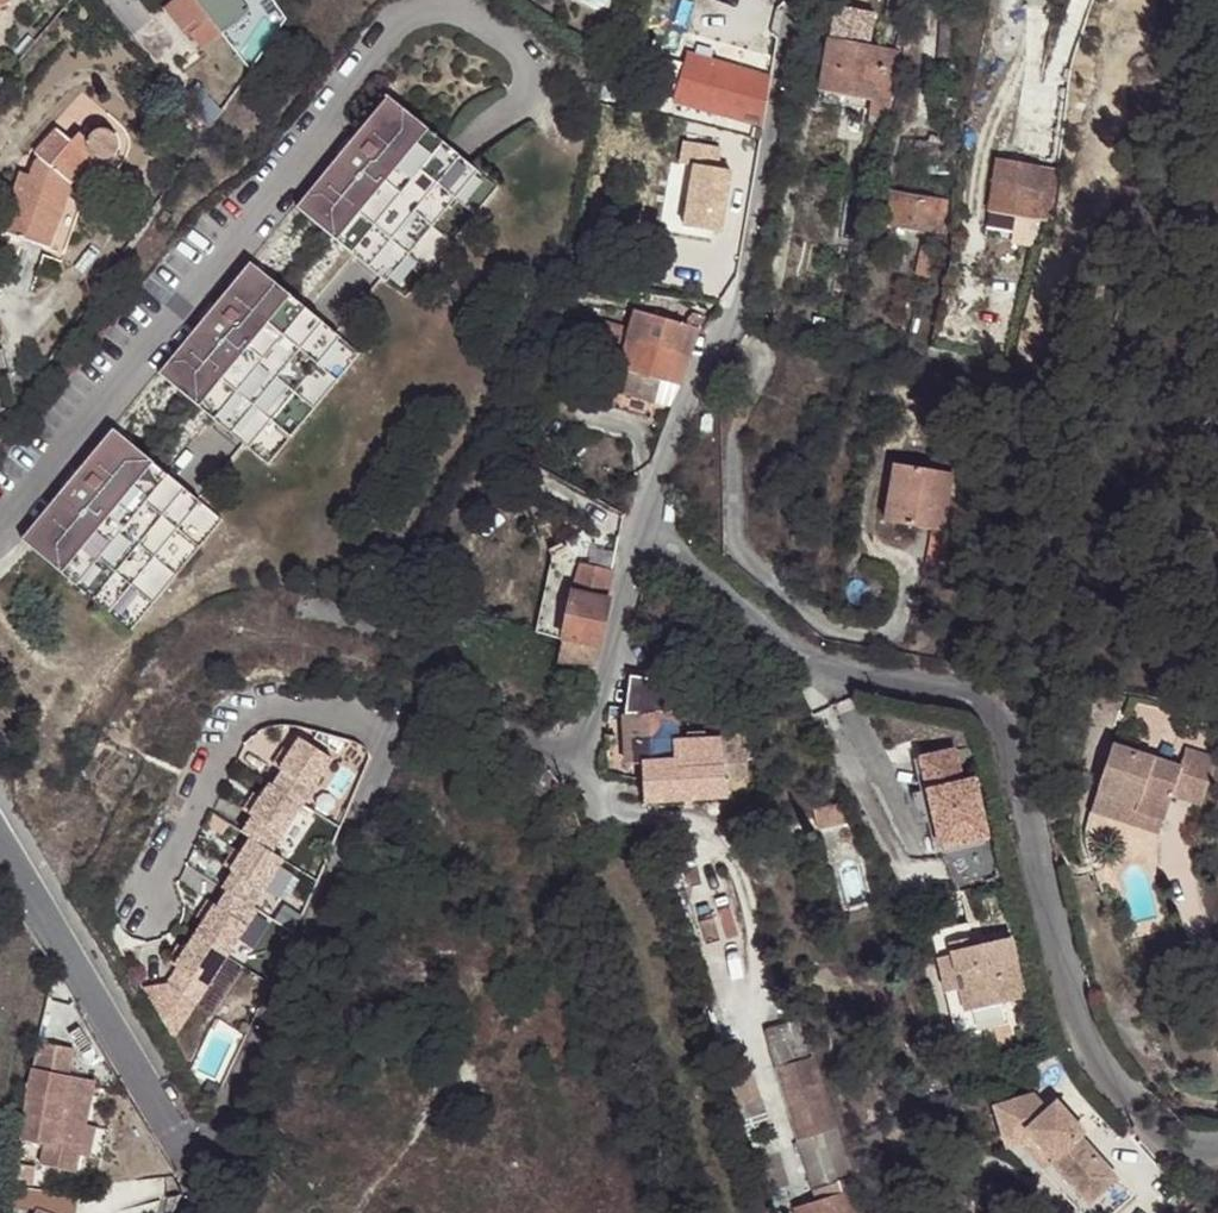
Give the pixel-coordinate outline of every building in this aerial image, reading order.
[(162,8),(185,36),(189,33),(202,49),(251,11),(243,0),(173,0),(162,8)] [(690,22),(724,29),(732,0),(697,0),(690,22)] [(955,0),(935,0),(934,52),(951,55),(955,0)] [(1051,43),(1053,29),(1042,26),(1041,41),(1051,43)] [(875,96),(883,47),(833,38),(830,37),(829,43),(821,86),(871,95),(875,96)] [(884,113),(894,48),(883,47),(875,96),(871,95),(870,105),(869,110),(884,113)] [(762,110),(766,89),(728,79),(730,66),(694,58),(683,99),(682,103),(692,106),(719,113),(723,101),(762,110)] [(1073,104),(1079,73),(1060,69),(1055,99),(1073,104)] [(819,96),(870,105),(871,95),(821,86),(819,96)] [(660,112),(672,115),(674,97),(663,95),(660,112)] [(382,96),(291,204),(381,280),(472,168),(382,96)] [(688,120),(692,106),(682,103),(683,99),(674,97),(672,115),(688,120)] [(87,120),(86,125),(83,130),(83,135),(85,143),(86,146),(91,153),(95,155),(106,158),(107,157),(115,156),(117,155),(125,148),(129,138),(129,128),(124,119),(116,113),(105,111),(95,113),(87,120)] [(195,127),(187,114),(177,120),(187,133),(195,127)] [(1038,135),(1035,153),(1058,158),(1063,158),(1068,120),(1043,115),(1038,135)] [(83,130),(86,125),(77,119),(68,130),(55,119),(32,152),(37,156),(31,165),(29,175),(21,171),(3,232),(50,247),(70,183),(91,153),(86,146),(85,143),(83,135),(83,130)] [(95,155),(91,153),(70,183),(82,192),(107,157),(106,158),(95,155)] [(997,157),(988,208),(1047,220),(1056,168),(997,157)] [(476,171),(472,168),(381,280),(386,283),(476,171)] [(892,192),(887,219),(936,229),(941,201),(892,192)] [(937,246),(923,245),(916,274),(932,277),(937,246)] [(245,263),(155,373),(246,447),(336,336),(245,263)] [(683,322),(634,308),(627,336),(623,348),(619,365),(662,377),(680,382),(689,354),(698,326),(683,322)] [(685,316),(683,322),(698,326),(700,327),(703,315),(690,311),(685,316)] [(602,329),(601,329),(598,340),(623,348),(627,336),(602,329)] [(336,336),(246,447),(250,450),(340,339),(336,336)] [(623,348),(598,340),(593,357),(619,365),(623,348)] [(662,377),(619,365),(613,385),(656,397),(662,377)] [(111,431),(19,540),(111,614),(201,502),(111,431)] [(940,532),(950,474),(891,464),(881,521),(940,532)] [(201,502),(111,614),(115,618),(205,506),(201,502)] [(573,588),(609,597),(614,567),(583,560),(573,588)] [(562,637),(598,646),(609,597),(573,588),(572,592),(562,637)] [(568,663),(595,669),(598,646),(562,637),(560,649),(561,650),(568,663)] [(731,795),(723,735),(677,736),(674,689),(646,677),(631,675),(624,717),(627,761),(641,761),(646,799),(731,795)] [(311,731),(290,761),(292,762),(282,776),(279,774),(258,804),(260,806),(249,822),(257,828),(236,857),(238,859),(226,875),(230,879),(220,893),(218,892),(175,951),(177,953),(164,970),(194,992),(261,899),(256,896),(289,852),(277,844),(342,753),(311,731)] [(920,754),(925,779),(963,770),(958,746),(920,754)] [(1112,752),(1098,798),(1138,810),(1135,819),(1163,828),(1172,798),(1180,775),(1112,752)] [(1185,757),(1180,775),(1172,798),(1203,808),(1216,766),(1185,757)] [(963,770),(925,779),(939,841),(989,829),(974,768),(963,770)] [(1138,810),(1098,798),(1091,818),(1158,841),(1163,828),(1135,819),(1138,810)] [(761,799),(762,824),(775,823),(774,799),(761,799)] [(815,813),(820,832),(854,824),(842,807),(815,813)] [(1009,1031),(1005,1010),(966,1021),(949,952),(968,946),(972,944),(969,931),(957,934),(932,940),(958,1045),(1009,1031)] [(966,1021),(1005,1010),(1022,1006),(1025,1006),(1010,946),(976,955),(974,956),(973,952),(972,944),(968,946),(949,952),(966,1021)] [(798,1071),(819,1066),(808,1027),(777,1036),(788,1074),(798,1071)] [(26,1072),(22,1141),(42,1145),(38,1165),(77,1173),(80,1155),(86,1126),(95,1081),(71,1076),(76,1048),(31,1039),(26,1072)] [(831,1193),(853,1188),(819,1066),(798,1071),(831,1193)] [(1013,1158),(1035,1150),(1062,1180),(1061,1182),(1088,1212),(1108,1212),(1125,1197),(1089,1157),(1094,1154),(1065,1123),(1058,1130),(1043,1114),(1005,1126),(1013,1158)] [(95,1127),(86,1126),(80,1155),(90,1157),(95,1127)] [(1035,1150),(1013,1158),(1017,1167),(1032,1164),(1055,1189),(1061,1182),(1062,1180),(1035,1150)] [(1055,1189),(1077,1212),(1088,1212),(1061,1182),(1055,1189)] [(836,1209),(857,1203),(853,1188),(831,1193),(836,1209)] [(1125,1197),(1108,1212),(1139,1212),(1125,1197)] [(857,1203),(836,1209),(822,1212),(860,1212),(857,1204),(857,1203)]
